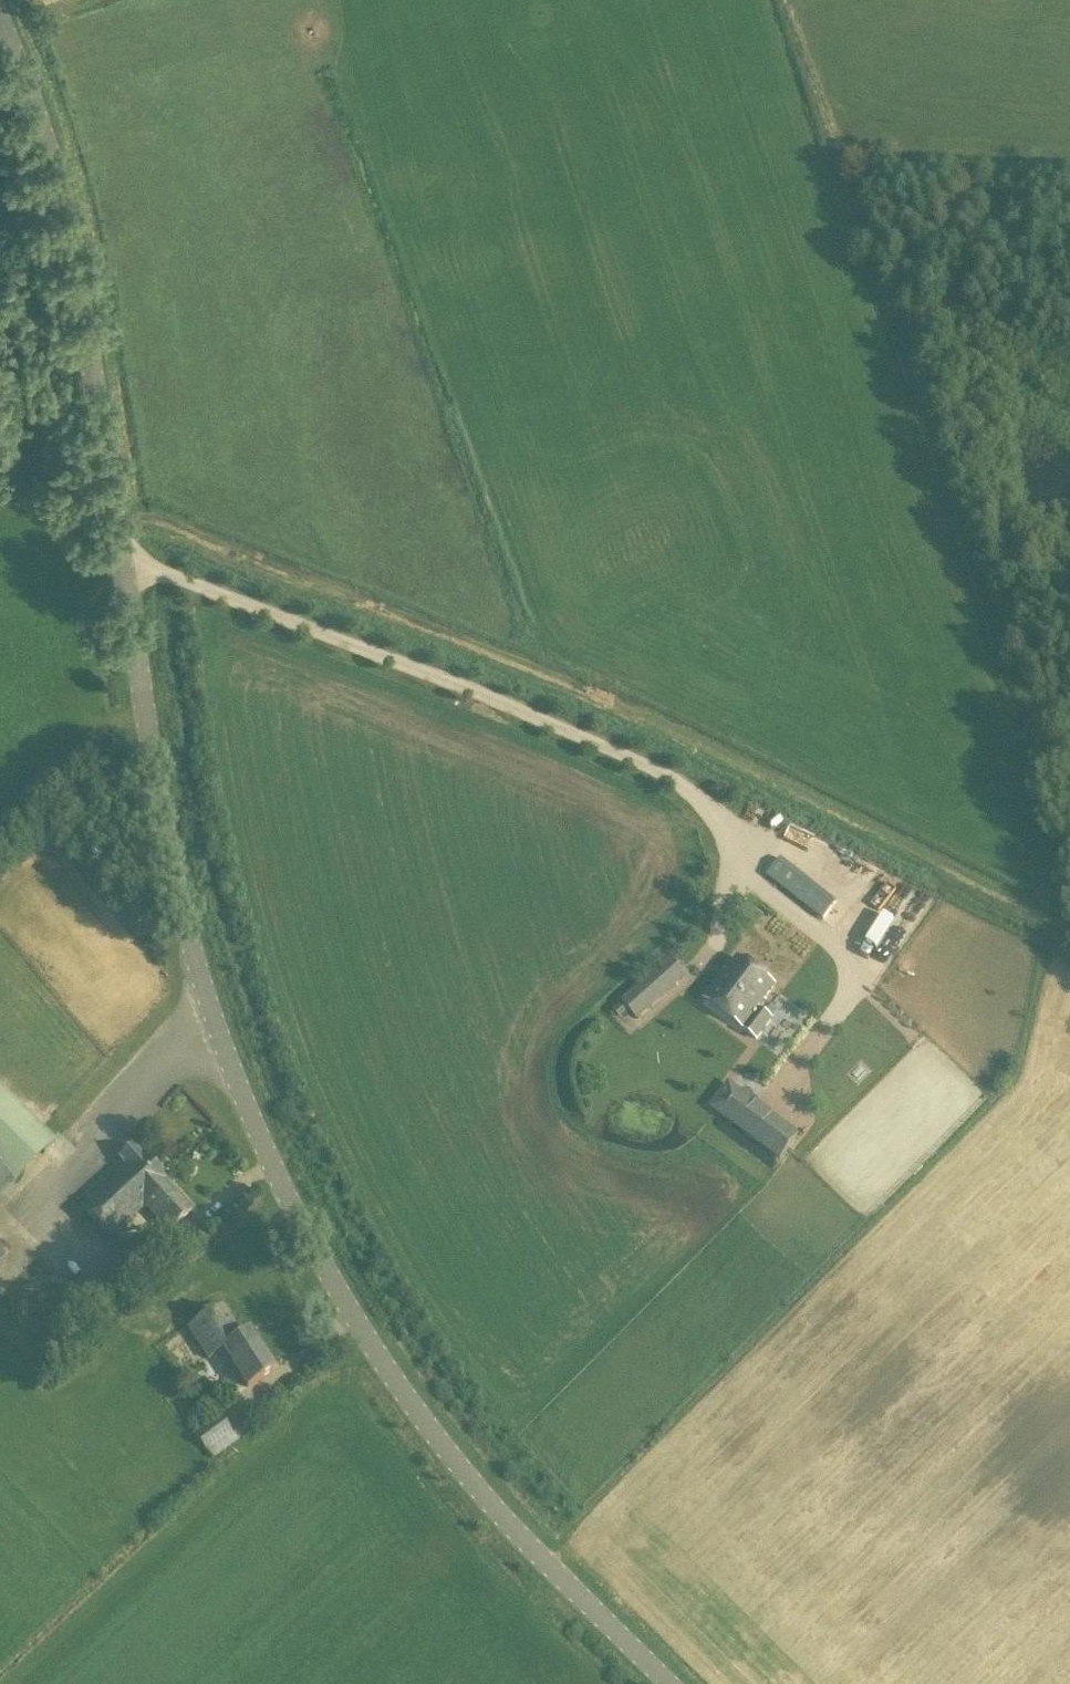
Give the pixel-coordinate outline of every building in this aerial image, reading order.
[(823,898),(790,872),(793,869),(781,859),(767,876),(823,920),(836,903),(826,894),(823,898)] [(670,958),(621,1002),(608,1013),(624,1031),(686,976),(670,958)] [(775,986),(740,959),(729,974),(727,973),(706,1001),(758,1039),(771,1022),(757,1011),(775,986)] [(729,1080),(709,1106),(780,1159),(799,1133),(729,1080)] [(55,1142),(0,1086),(0,1197),(55,1142)] [(145,1207),(167,1184),(132,1147),(120,1159),(128,1168),(119,1178),(116,1175),(82,1207),(111,1238),(145,1207)] [(167,1184),(145,1207),(169,1232),(192,1211),(167,1184)] [(9,1255),(0,1246),(0,1264),(9,1255)] [(98,1306),(136,1271),(117,1250),(79,1286),(98,1306)] [(242,1338),(223,1307),(188,1329),(208,1361),(226,1350),(232,1360),(230,1361),(247,1387),(274,1370),(250,1332),(242,1338)] [(206,1451),(232,1432),(220,1415),(194,1435),(206,1451)]
